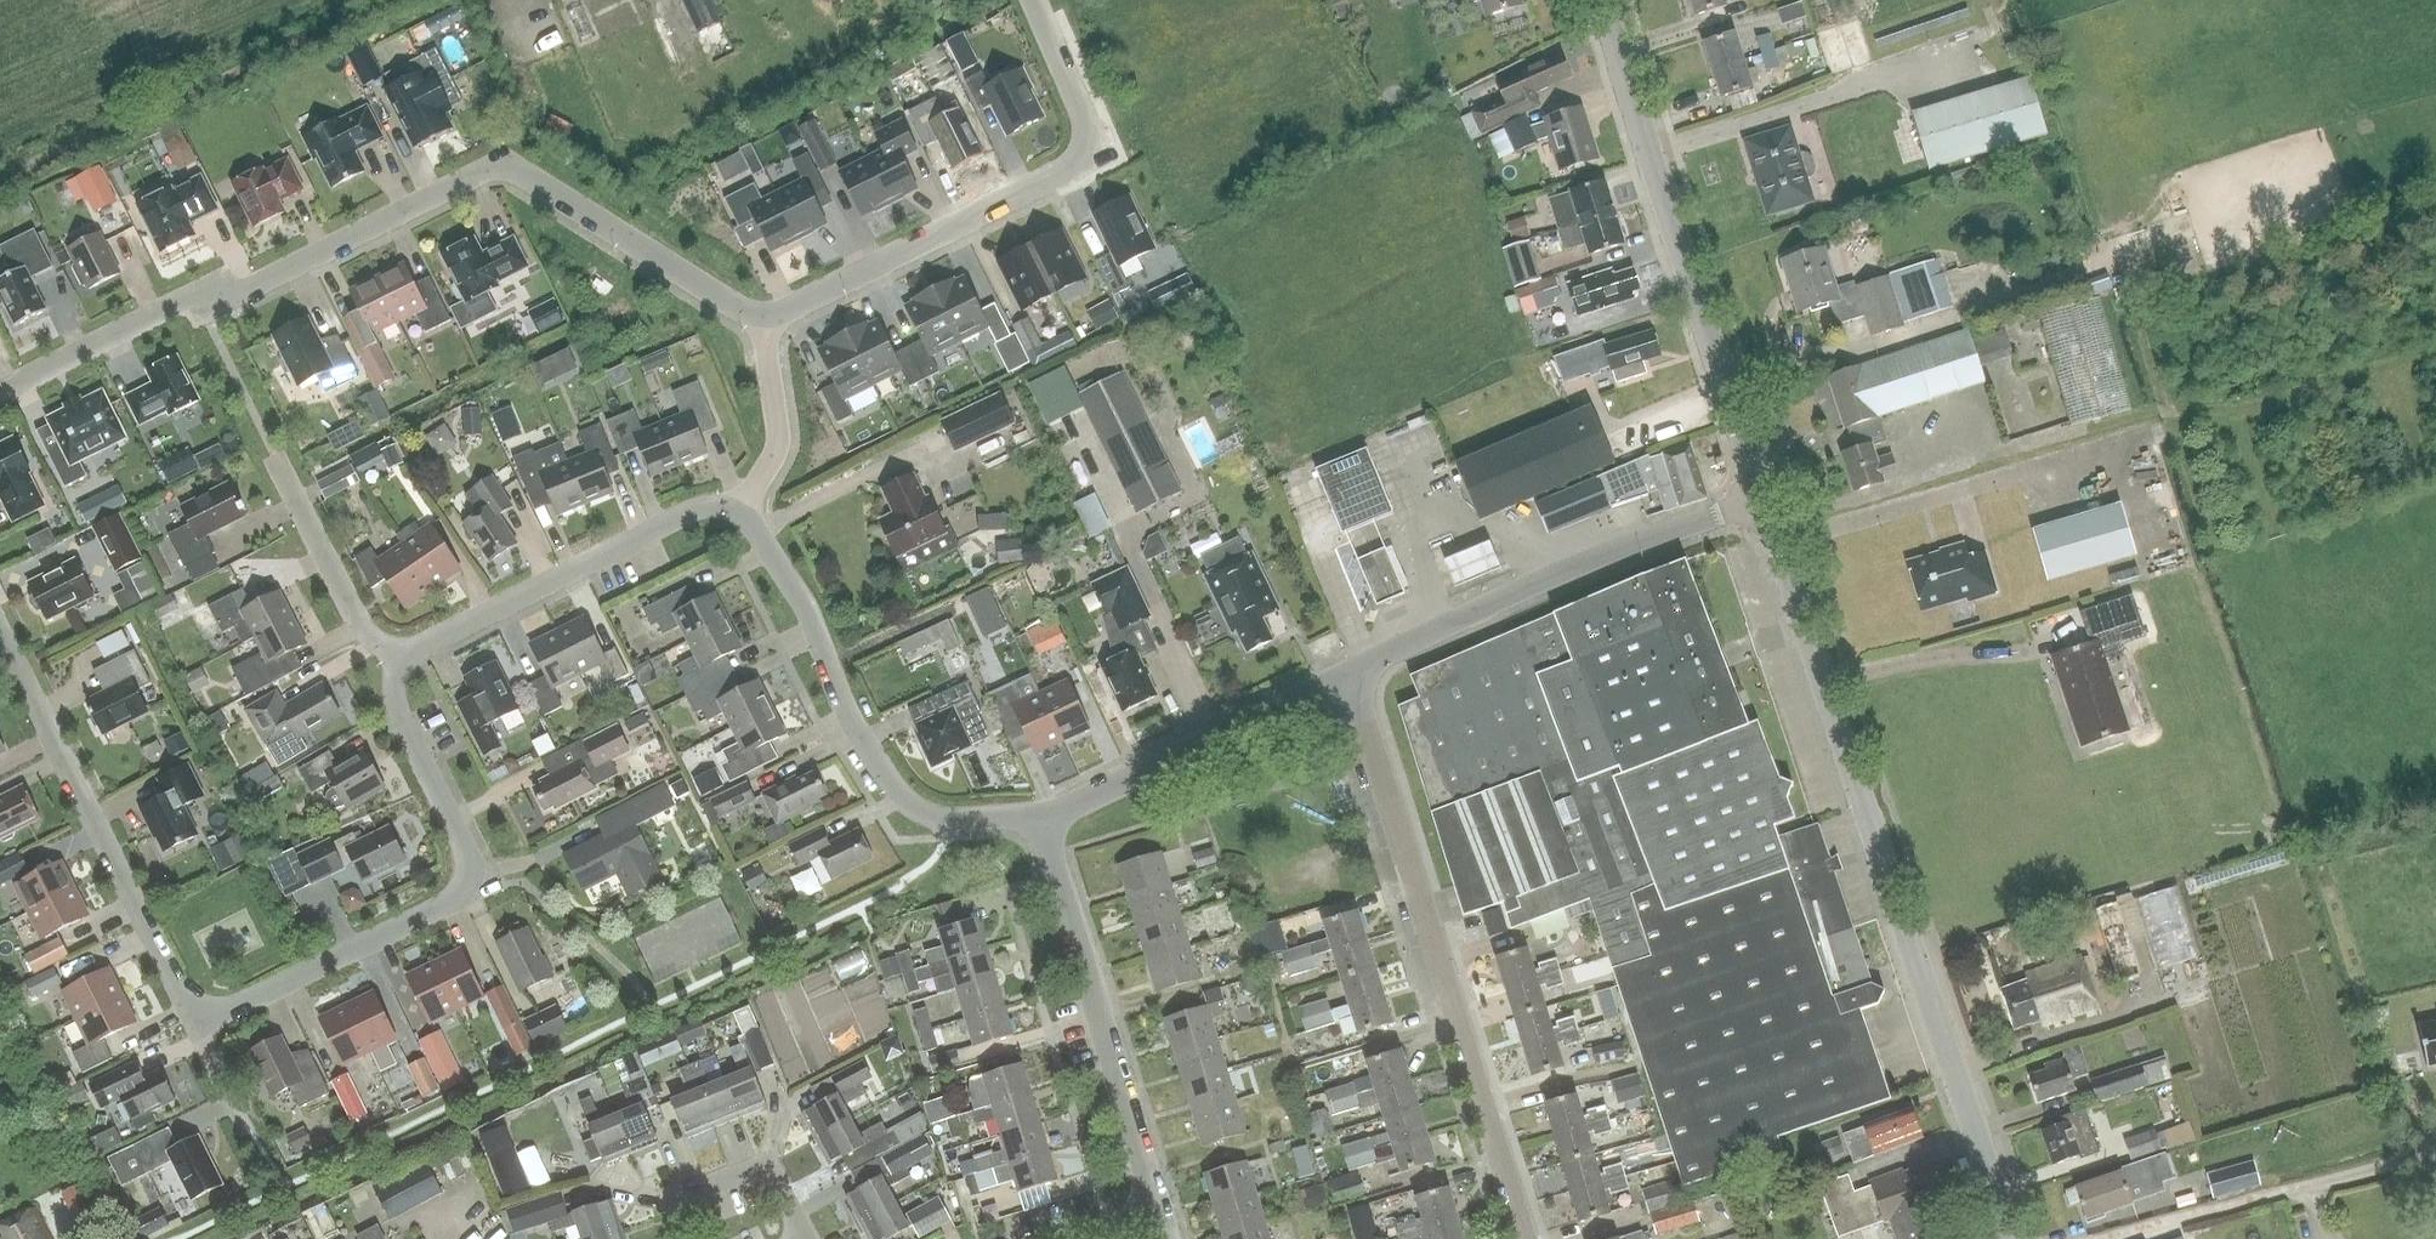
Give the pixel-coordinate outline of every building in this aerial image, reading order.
[(709,0),(682,0),(697,32),(719,22),(709,0)] [(1487,16),(1522,6),(1521,0),(1482,0),(1487,16)] [(1695,15),(1727,5),(1726,2),(1732,0),(1690,0),(1695,15)] [(1833,71),(1853,66),(1842,26),(1822,32),(1833,71)] [(1713,70),(1744,60),(1736,34),(1704,43),(1713,70)] [(1758,39),(1762,55),(1774,51),(1769,35),(1758,39)] [(365,85),(382,76),(365,41),(347,50),(365,85)] [(942,46),(917,59),(933,90),(958,78),(942,46)] [(971,48),(954,57),(961,72),(979,63),(971,48)] [(1779,67),(1774,51),(1762,55),(1767,71),(1779,67)] [(423,71),(387,90),(415,146),(419,144),(424,147),(430,143),(431,138),(436,136),(441,138),(447,135),(448,130),(452,128),(444,113),(451,109),(434,75),(435,74),(434,72),(441,68),(434,55),(419,63),(423,71)] [(1472,114),(1482,136),(1503,126),(1503,125),(1516,120),(1515,118),(1542,106),(1534,88),(1536,93),(1548,88),(1547,86),(1571,75),(1562,55),(1527,71),(1527,72),(1498,86),(1504,98),(1472,114)] [(1752,88),(1744,60),(1713,70),(1721,97),(1752,88)] [(982,72),(965,81),(980,111),(994,104),(1009,135),(1042,118),(1028,90),(1031,89),(1021,70),(990,86),(982,72)] [(1929,169),(2047,135),(2030,77),(1912,112),(1929,169)] [(936,98),(906,113),(923,147),(938,139),(953,170),(984,155),(960,107),(945,115),(936,98)] [(383,136),(368,106),(339,120),(339,119),(304,137),(315,159),(318,158),(333,187),(365,171),(355,151),(383,136)] [(1537,141),(1551,136),(1561,169),(1597,158),(1581,108),(1546,119),(1547,122),(1531,127),(1525,115),(1516,120),(1503,125),(1503,126),(1515,152),(1537,142),(1537,141)] [(548,125),(571,135),(576,122),(553,113),(548,125)] [(826,141),(815,119),(800,128),(811,149),(826,141)] [(868,158),(892,204),(905,198),(904,195),(917,188),(901,157),(917,149),(903,121),(877,134),(885,150),(868,158)] [(1768,214),(1812,200),(1805,178),(1810,176),(1814,172),(1815,167),(1812,157),(1808,153),(1803,153),(1798,154),(1790,127),(1746,141),(1768,214)] [(181,129),(167,136),(184,168),(197,161),(181,129)] [(740,150),(754,177),(765,171),(751,144),(740,150)] [(800,239),(815,232),(813,229),(826,223),(811,192),(824,185),(809,155),(795,161),(804,180),(777,193),(800,239)] [(289,196),(303,189),(288,158),(264,170),(263,168),(233,183),(254,227),(285,211),(278,197),(285,194),(286,195),(287,196),(289,196)] [(863,215),(876,209),(877,211),(892,204),(868,158),(841,172),(863,215)] [(77,176),(95,212),(118,201),(99,165),(77,176)] [(190,223),(218,208),(202,175),(173,189),(172,187),(137,205),(161,252),(196,235),(190,223)] [(1572,191),(1572,192),(1550,199),(1559,230),(1613,213),(1609,197),(1611,197),(1609,188),(1606,188),(1604,181),(1572,191)] [(786,246),(800,239),(777,193),(764,200),(755,183),(725,198),(740,227),(756,219),(772,250),(785,244),(786,246)] [(1130,287),(1120,266),(1155,248),(1130,196),(1093,214),(1112,253),(1096,261),(1113,296),(1130,287)] [(1618,228),(1613,213),(1559,230),(1565,250),(1587,243),(1591,254),(1623,244),(1621,237),(1624,236),(1621,227),(1618,228)] [(1525,214),(1507,220),(1513,239),(1531,233),(1525,214)] [(11,273),(0,279),(0,293),(16,325),(47,310),(31,278),(54,267),(35,228),(0,246),(0,249),(12,273),(11,273)] [(1063,230),(1030,247),(1054,295),(1087,278),(1063,230)] [(87,284),(90,288),(120,273),(100,233),(69,248),(77,264),(74,265),(73,267),(82,285),(84,286),(87,284)] [(457,284),(455,285),(454,288),(459,298),(462,299),(464,298),(465,300),(467,303),(488,292),(499,286),(497,282),(529,266),(514,237),(483,253),(475,238),(442,255),(457,284)] [(1515,288),(1542,279),(1530,241),(1503,249),(1515,288)] [(1021,311),(1054,295),(1030,247),(998,263),(1021,311)] [(1837,325),(1865,316),(1872,336),(1934,316),(1953,310),(1947,292),(1928,298),(1918,265),(1856,285),(1855,280),(1836,286),(1823,247),(1783,260),(1799,312),(1830,302),(1837,325)] [(404,263),(377,277),(400,321),(416,313),(426,333),(451,320),(436,288),(420,296),(404,263)] [(1633,293),(1641,290),(1633,269),(1614,276),(1612,270),(1568,284),(1579,317),(1635,299),(1633,293)] [(400,321),(377,277),(350,290),(361,312),(343,321),(358,351),(377,341),(374,334),(400,321)] [(1530,284),(1536,305),(1561,298),(1554,277),(1530,284)] [(980,311),(965,279),(955,284),(953,281),(934,290),(959,340),(987,326),(996,344),(1011,336),(995,304),(980,311)] [(1196,292),(1190,279),(1179,284),(1185,297),(1196,292)] [(922,340),(908,347),(924,379),(939,372),(930,354),(959,340),(934,290),(915,300),(917,303),(907,308),(922,340)] [(465,300),(450,308),(462,333),(463,332),(462,329),(473,324),(472,323),(498,311),(488,292),(467,303),(465,300)] [(540,333),(566,320),(555,298),(528,311),(540,333)] [(2103,300),(2042,315),(2072,428),(2134,412),(2103,300)] [(1103,303),(1087,312),(1097,331),(1113,323),(1103,303)] [(1043,346),(1029,317),(1012,326),(1027,355),(1043,346)] [(360,376),(342,342),(325,351),(308,318),(301,322),(300,319),(288,321),(280,329),(281,332),(274,336),(299,385),(318,376),(327,393),(360,376)] [(1178,327),(1180,332),(1192,338),(1196,335),(1192,321),(1178,327)] [(909,387),(924,379),(908,347),(894,354),(878,323),(868,328),(866,324),(847,334),(872,383),(901,369),(909,387)] [(1968,330),(1912,349),(1829,377),(1845,428),(1848,427),(1855,450),(1843,454),(1855,491),(1883,482),(1883,481),(1898,476),(1892,455),(1876,460),(1871,445),(1885,440),(1886,442),(1887,442),(1879,416),(1985,381),(1979,363),(2012,353),(2005,329),(1972,340),(1968,330)] [(1564,380),(1610,366),(1612,372),(1616,384),(1648,374),(1644,361),(1661,356),(1653,331),(1604,346),(1603,343),(1556,357),(1564,380)] [(1069,333),(1058,339),(1066,354),(1077,349),(1069,333)] [(843,397),(872,383),(847,334),(828,343),(830,347),(820,352),(835,383),(821,390),(837,423),(852,415),(843,397)] [(1000,352),(1010,372),(1030,362),(1020,342),(1000,352)] [(377,343),(377,344),(360,352),(377,387),(394,378),(377,343)] [(667,351),(654,357),(659,368),(672,363),(667,351)] [(169,415),(200,400),(178,355),(147,371),(154,385),(146,389),(144,387),(125,396),(140,425),(167,411),(169,415)] [(555,381),(546,362),(530,369),(540,389),(555,381)] [(1180,493),(1120,373),(1079,393),(1139,513),(1180,493)] [(707,454),(695,424),(713,417),(698,381),(673,392),(681,414),(662,422),(680,465),(707,454)] [(377,390),(357,400),(371,427),(390,417),(377,390)] [(122,433),(125,429),(119,418),(114,417),(102,393),(100,394),(95,392),(84,397),(83,402),(50,419),(63,445),(47,453),(65,488),(87,476),(79,459),(124,437),(122,433)] [(957,453),(1015,425),(1000,394),(942,422),(957,453)] [(1228,404),(1223,394),(1210,401),(1215,411),(1228,404)] [(483,405),(466,406),(467,431),(484,431),(483,405)] [(1480,519),(1615,463),(1591,406),(1456,462),(1480,519)] [(511,407),(492,415),(503,442),(522,434),(511,407)] [(652,476),(680,465),(662,422),(643,430),(634,410),(607,421),(621,455),(640,447),(652,476)] [(448,421),(428,433),(440,453),(460,441),(448,421)] [(587,453),(568,461),(586,504),(613,492),(601,463),(615,457),(601,424),(579,433),(587,453)] [(1072,434),(1057,439),(1073,486),(1088,480),(1072,434)] [(45,505),(29,473),(31,472),(13,437),(0,444),(0,490),(4,497),(1,498),(13,521),(45,505)] [(846,453),(857,448),(851,437),(840,443),(846,453)] [(546,486),(558,515),(586,504),(568,461),(560,442),(534,453),(533,449),(513,457),(528,494),(546,486)] [(387,466),(402,460),(395,444),(381,450),(387,466)] [(1597,478),(1535,504),(1548,533),(1611,507),(1611,506),(1649,494),(1645,482),(1655,479),(1666,511),(1680,507),(1707,498),(1690,446),(1663,455),(1650,459),(1648,455),(1597,477),(1597,478)] [(168,483),(199,468),(189,447),(158,462),(168,483)] [(1343,534),(1393,513),(1366,449),(1316,470),(1343,534)] [(351,463),(338,471),(348,488),(361,481),(351,463)] [(881,521),(886,530),(884,534),(889,545),(893,546),(898,556),(944,533),(927,498),(925,499),(913,475),(884,489),(895,514),(881,521)] [(475,540),(490,561),(517,543),(499,515),(512,506),(492,476),(465,494),(479,514),(465,524),(467,527),(465,530),(464,532),(464,535),(467,539),(470,540),(473,541),(475,540)] [(207,536),(245,516),(243,509),(245,508),(243,504),(240,505),(229,482),(181,506),(189,523),(168,534),(185,568),(215,552),(207,536)] [(119,485),(78,506),(86,523),(128,502),(119,485)] [(1092,536),(1114,525),(1098,491),(1076,501),(1092,536)] [(2121,505),(2034,530),(2049,581),(2135,556),(2121,505)] [(116,571),(142,558),(120,514),(94,528),(116,571)] [(37,550),(58,540),(51,525),(30,535),(37,550)] [(461,569),(431,525),(403,544),(433,588),(461,569)] [(998,563),(1025,560),(1023,537),(996,540),(998,563)] [(1973,600),(1997,593),(1986,558),(1969,563),(1963,543),(1941,550),(1943,555),(1908,565),(1921,608),(1971,593),(1973,600)] [(405,607),(433,588),(403,544),(380,560),(371,548),(356,558),(372,588),(386,579),(405,607)] [(1492,547),(1445,565),(1456,593),(1503,574),(1492,547)] [(1377,605),(1403,593),(1384,549),(1357,561),(1377,605)] [(1244,655),(1271,642),(1260,620),(1278,612),(1251,554),(1203,577),(1229,634),(1234,632),(1244,655)] [(88,602),(87,599),(94,596),(75,558),(28,582),(33,593),(30,597),(31,602),(33,606),(37,610),(42,610),(47,620),(73,607),(76,608),(78,609),(87,605),(88,602)] [(157,593),(140,560),(123,569),(140,602),(157,593)] [(1685,560),(1665,567),(1644,576),(1411,677),(1420,698),(1399,707),(1464,916),(1503,903),(1512,929),(1530,922),(1563,909),(1590,899),(1593,910),(1683,1186),(1783,1152),(1777,1137),(1891,1099),(1861,1010),(1878,1003),(1884,990),(1871,982),(1832,871),(1816,826),(1778,839),(1774,826),(1795,819),(1788,799),(1795,786),(1781,779),(1758,721),(1749,725),(1685,560)] [(1107,615),(1115,611),(1123,627),(1125,628),(1151,616),(1128,567),(1093,584),(1107,615)] [(243,588),(209,606),(222,633),(235,626),(244,643),(255,637),(293,617),(280,591),(252,606),(243,588)] [(995,602),(988,588),(966,598),(972,613),(995,602)] [(678,592),(643,609),(652,627),(658,623),(664,634),(681,626),(689,641),(728,621),(714,594),(686,609),(678,592)] [(159,620),(180,610),(172,594),(151,604),(159,620)] [(2091,644),(2053,657),(2082,745),(2128,730),(2102,651),(2127,642),(2145,636),(2132,596),(2114,602),(2081,613),(2091,644)] [(307,643),(293,617),(255,637),(263,653),(232,668),(247,696),(288,675),(279,657),(307,643)] [(1069,648),(1054,617),(1027,630),(1042,660),(1069,648)] [(579,675),(599,665),(609,685),(629,675),(616,649),(603,656),(585,619),(558,632),(579,675)] [(741,648),(728,621),(689,641),(696,656),(679,665),(685,676),(678,679),(687,696),(722,679),(713,662),(741,648)] [(1101,666),(1123,712),(1157,696),(1136,649),(1135,650),(1125,628),(1123,627),(1111,632),(1122,656),(1101,666)] [(553,688),(579,675),(558,632),(531,646),(547,677),(530,686),(545,716),(563,707),(553,688)] [(898,644),(904,657),(929,645),(923,632),(898,644)] [(104,734),(148,711),(137,690),(152,683),(135,650),(106,664),(117,686),(87,701),(92,710),(90,710),(92,715),(94,714),(104,734)] [(484,756),(502,747),(490,724),(520,709),(497,663),(465,679),(474,697),(458,705),(484,756)] [(725,712),(732,727),(771,708),(758,681),(730,695),(722,679),(687,696),(695,713),(702,710),(707,721),(725,712)] [(1068,681),(1040,694),(1062,741),(1090,728),(1068,681)] [(926,747),(923,748),(932,767),(951,758),(950,755),(971,746),(960,723),(982,712),(968,682),(933,698),(940,714),(916,726),(926,747)] [(1036,753),(1062,741),(1040,694),(1024,701),(1015,682),(988,695),(1006,731),(1021,723),(1036,753)] [(276,692),(245,710),(279,766),(307,749),(300,738),(340,714),(322,684),(285,706),(276,692)] [(723,751),(728,762),(722,766),(730,782),(765,764),(757,748),(785,734),(771,708),(732,727),(740,743),(723,751)] [(221,713),(205,722),(213,735),(229,726),(221,713)] [(649,723),(643,713),(636,716),(641,727),(649,723)] [(591,756),(582,761),(582,760),(541,781),(542,784),(534,789),(545,811),(554,806),(555,809),(596,789),(595,786),(619,774),(612,761),(630,752),(617,726),(584,743),(591,756)] [(536,738),(542,754),(558,748),(552,732),(536,738)] [(337,764),(330,751),(298,770),(312,793),(333,780),(337,786),(332,789),(328,793),(326,799),(331,807),(336,808),(342,806),(347,803),(350,808),(383,788),(361,751),(337,764)] [(205,795),(203,791),(189,764),(159,779),(166,795),(141,807),(149,824),(151,823),(165,851),(198,834),(183,806),(205,795)] [(693,780),(701,796),(724,785),(715,768),(693,780)] [(826,795),(815,772),(797,781),(795,777),(763,793),(778,824),(810,808),(808,804),(826,795)] [(285,787),(277,774),(247,791),(255,805),(285,787)] [(677,799),(690,794),(684,780),(671,786),(677,799)] [(712,827),(722,822),(720,818),(757,801),(748,781),(709,799),(710,801),(702,805),(712,827)] [(574,853),(590,884),(620,869),(633,894),(662,878),(634,827),(673,806),(662,785),(597,821),(606,836),(574,853)] [(15,831),(14,829),(39,816),(25,787),(0,800),(0,840),(5,842),(13,837),(15,831)] [(353,858),(364,880),(404,861),(387,828),(357,843),(353,835),(332,845),(330,840),(297,856),(311,884),(344,868),(342,864),(353,858)] [(829,844),(822,829),(789,846),(799,866),(820,855),(832,879),(873,859),(858,829),(829,844)] [(252,857),(245,843),(241,834),(224,843),(228,852),(235,865),(252,857)] [(1217,862),(1212,847),(1193,853),(1197,868),(1217,862)] [(0,862),(0,884),(30,869),(20,851),(0,862)] [(1128,895),(1170,882),(1161,853),(1119,866),(1128,895)] [(29,911),(75,888),(62,862),(16,885),(29,911)] [(1128,895),(1138,928),(1180,915),(1170,882),(1128,895)] [(1218,900),(1230,897),(1226,883),(1214,886),(1218,900)] [(351,910),(368,902),(360,884),(342,892),(351,910)] [(89,915),(75,888),(29,911),(43,938),(89,915)] [(658,977),(744,941),(725,896),(639,932),(658,977)] [(1590,899),(1563,909),(1567,920),(1593,910),(1590,899)] [(2118,980),(2140,973),(2117,902),(2095,909),(2118,980)] [(1563,909),(1530,922),(1537,940),(1570,928),(1567,920),(1563,909)] [(1491,937),(1507,932),(1500,910),(1483,915),(1491,937)] [(1324,922),(1332,951),(1366,938),(1358,912),(1324,922)] [(1138,928),(1147,959),(1189,945),(1180,915),(1138,928)] [(931,966),(940,964),(949,961),(948,960),(987,948),(978,918),(939,930),(944,947),(925,953),(929,967),(931,966)] [(1278,920),(1249,929),(1257,956),(1286,947),(1278,920)] [(553,976),(544,958),(541,959),(527,929),(498,943),(521,991),(553,976)] [(24,957),(34,975),(69,956),(59,938),(24,957)] [(1340,977),(1375,965),(1366,938),(1332,951),(1340,977)] [(1286,965),(1315,956),(1311,944),(1282,952),(1286,965)] [(1199,979),(1189,945),(1147,959),(1157,992),(1199,979)] [(987,948),(948,960),(949,961),(940,964),(931,966),(934,978),(952,973),(957,989),(996,977),(987,948)] [(1497,959),(1506,989),(1560,971),(1556,960),(1539,965),(1541,970),(1534,972),(1527,949),(1497,959)] [(461,950),(434,963),(456,1010),(483,997),(461,950)] [(915,970),(909,951),(897,954),(897,956),(903,974),(915,970)] [(2002,990),(2015,1029),(2041,1020),(2043,1026),(2099,1008),(2081,955),(2026,974),(2028,981),(2002,990)] [(897,956),(879,961),(884,979),(903,974),(897,956)] [(1319,968),(1315,956),(1286,965),(1289,977),(1319,968)] [(430,1023),(456,1010),(434,963),(407,976),(430,1023)] [(1384,994),(1375,965),(1340,977),(1349,1005),(1384,994)] [(33,997),(60,984),(52,968),(26,981),(33,997)] [(123,995),(109,968),(63,991),(77,1018),(123,995)] [(921,990),(915,970),(903,974),(909,994),(921,990)] [(1563,984),(1560,971),(1506,989),(1516,1019),(1546,1009),(1539,986),(1545,984),(1547,989),(1563,984)] [(962,1007),(954,1009),(958,1020),(1004,1006),(996,977),(957,989),(962,1007)] [(1260,991),(1259,986),(1256,978),(1241,982),(1244,990),(1252,994),(1260,991)] [(503,984),(485,993),(515,1055),(532,1047),(503,984)] [(1204,992),(1208,1006),(1225,1002),(1221,988),(1204,992)] [(373,993),(346,1006),(369,1052),(396,1039),(373,993)] [(1353,1018),(1358,1034),(1393,1023),(1384,994),(1349,1005),(1353,1018)] [(136,1022),(123,995),(77,1018),(90,1044),(73,1053),(83,1073),(113,1058),(103,1038),(136,1022)] [(1299,1008),(1303,1020),(1332,1011),(1328,999),(1299,1008)] [(536,1046),(567,1030),(555,1005),(523,1020),(536,1046)] [(1349,1005),(1332,1011),(1336,1023),(1353,1018),(1349,1005)] [(342,1065),(369,1052),(346,1006),(320,1019),(342,1065)] [(935,1006),(914,1012),(920,1032),(932,1028),(941,1026),(935,1006)] [(1014,1036),(1004,1006),(958,1020),(961,1032),(969,1030),(975,1048),(1014,1036)] [(1601,1010),(1605,1020),(1619,1016),(1616,1006),(1601,1010)] [(1175,1050),(1217,1037),(1208,1007),(1165,1019),(1175,1050)] [(1574,1018),(1557,1023),(1558,1027),(1552,1029),(1546,1009),(1516,1019),(1524,1046),(1577,1029),(1574,1018)] [(1336,1023),(1332,1011),(1303,1020),(1306,1032),(1336,1023)] [(676,1028),(682,1044),(706,1035),(700,1018),(676,1028)] [(2435,1065),(2435,1021),(2417,1025),(2427,1067),(2435,1065)] [(1264,1026),(1268,1038),(1276,1035),(1273,1023),(1264,1026)] [(926,1052),(938,1048),(932,1028),(920,1032),(926,1052)] [(465,1082),(457,1066),(440,1029),(419,1039),(443,1091),(465,1082)] [(730,1049),(740,1073),(725,1079),(740,1117),(767,1106),(753,1074),(775,1065),(760,1029),(739,1037),(742,1044),(730,1049)] [(1581,1041),(1577,1029),(1524,1046),(1533,1075),(1563,1066),(1556,1044),(1563,1042),(1564,1046),(1581,1041)] [(661,1058),(682,1049),(675,1034),(655,1042),(661,1058)] [(1227,1069),(1217,1037),(1175,1050),(1184,1082),(1227,1069)] [(251,1052),(272,1096),(289,1087),(299,1108),(330,1093),(315,1063),(297,1071),(281,1038),(251,1052)] [(882,1045),(886,1061),(902,1054),(897,1038),(882,1045)] [(1595,1063),(1625,1058),(1622,1042),(1592,1047),(1595,1063)] [(2064,1059),(2046,1065),(2047,1070),(2030,1076),(2038,1102),(2075,1090),(2071,1079),(2088,1073),(2078,1043),(2061,1049),(2064,1059)] [(644,1046),(637,1049),(643,1065),(650,1062),(644,1046)] [(961,1064),(956,1050),(928,1059),(933,1073),(961,1064)] [(1358,1095),(1375,1089),(1410,1079),(1401,1051),(1367,1062),(1372,1077),(1354,1083),(1358,1095)] [(2140,1064),(2090,1080),(2097,1101),(2147,1085),(2148,1086),(2172,1078),(2165,1056),(2140,1064)] [(421,1097),(439,1089),(425,1057),(407,1064),(421,1097)] [(714,1128),(740,1117),(725,1079),(710,1085),(700,1061),(689,1065),(714,1128)] [(156,1120),(151,1111),(175,1100),(160,1069),(143,1078),(136,1062),(91,1084),(100,1102),(120,1092),(138,1129),(156,1120)] [(802,1114),(815,1139),(852,1120),(844,1105),(867,1093),(861,1083),(871,1078),(863,1062),(833,1078),(841,1093),(802,1114)] [(983,1076),(989,1094),(992,1105),(1031,1093),(1022,1064),(983,1076)] [(688,1094),(672,1100),(688,1138),(714,1128),(689,1065),(678,1070),(688,1094)] [(1194,1114),(1236,1100),(1227,1069),(1184,1082),(1194,1114)] [(622,1085),(631,1109),(616,1115),(632,1153),(658,1142),(641,1101),(655,1096),(644,1070),(630,1075),(632,1080),(622,1085)] [(60,1093),(65,1091),(78,1084),(72,1072),(54,1081),(60,1093)] [(331,1080),(350,1121),(367,1113),(347,1072),(331,1080)] [(1634,1099),(1644,1096),(1638,1073),(1610,1081),(1617,1104),(1625,1102),(1634,1099)] [(1419,1108),(1410,1079),(1375,1089),(1358,1095),(1362,1107),(1379,1102),(1384,1118),(1419,1108)] [(1358,1095),(1354,1083),(1325,1091),(1329,1104),(1358,1095)] [(996,1118),(1001,1134),(1040,1122),(1031,1093),(992,1105),(986,1107),(986,1108),(973,1112),(977,1124),(996,1118)] [(1362,1107),(1358,1095),(1329,1104),(1332,1116),(1362,1107)] [(959,1116),(952,1096),(928,1104),(934,1123),(946,1119),(959,1116)] [(1588,1112),(1590,1116),(1583,1118),(1577,1096),(1546,1104),(1555,1134),(1608,1117),(1605,1107),(1588,1112)] [(605,1164),(632,1153),(616,1115),(601,1121),(591,1097),(580,1102),(595,1138),(583,1142),(591,1162),(602,1157),(605,1164)] [(1642,1107),(1639,1098),(1634,1099),(1625,1102),(1627,1111),(1642,1107)] [(1245,1132),(1236,1100),(1194,1114),(1203,1145),(1245,1132)] [(1389,1132),(1371,1138),(1374,1149),(1392,1144),(1397,1142),(1427,1134),(1419,1108),(1384,1118),(1389,1132)] [(1309,1114),(1316,1136),(1331,1131),(1324,1109),(1309,1114)] [(1864,1127),(1844,1135),(1854,1163),(1875,1156),(1923,1138),(1912,1109),(1864,1127)] [(2068,1121),(2041,1130),(2053,1165),(2080,1156),(2081,1160),(2100,1153),(2085,1109),(2066,1115),(2068,1121)] [(922,1114),(895,1129),(902,1143),(927,1130),(922,1114)] [(965,1136),(959,1116),(946,1119),(952,1139),(965,1136)] [(1612,1131),(1608,1117),(1555,1134),(1563,1163),(1593,1155),(1587,1132),(1594,1131),(1595,1135),(1612,1131)] [(2165,1128),(2172,1147),(2198,1138),(2192,1119),(2165,1128)] [(875,1157),(902,1143),(895,1129),(888,1132),(882,1122),(859,1134),(852,1120),(815,1139),(829,1164),(868,1143),(875,1157)] [(1040,1122),(1001,1134),(1006,1151),(975,1160),(979,1173),(1000,1166),(1049,1152),(1040,1122)] [(93,1136),(103,1156),(127,1144),(117,1125),(93,1136)] [(295,1152),(313,1143),(305,1126),(287,1135),(295,1152)] [(172,1160),(192,1200),(223,1184),(199,1135),(177,1146),(169,1129),(110,1158),(123,1185),(172,1160)] [(2160,1148),(2153,1129),(2124,1141),(2131,1160),(2160,1148)] [(1392,1144),(1374,1149),(1346,1158),(1350,1171),(1376,1163),(1377,1165),(1397,1159),(1401,1173),(1436,1162),(1427,1134),(1397,1142),(1392,1144)] [(890,1173),(846,1197),(860,1222),(896,1202),(888,1188),(911,1176),(905,1166),(931,1152),(923,1136),(882,1158),(890,1173)] [(1371,1138),(1342,1147),(1346,1158),(1374,1149),(1371,1138)] [(1814,1147),(1821,1162),(1843,1153),(1837,1138),(1814,1147)] [(1287,1150),(1284,1141),(1270,1145),(1273,1155),(1287,1150)] [(1306,1145),(1291,1149),(1295,1162),(1310,1158),(1306,1145)] [(1049,1152),(1000,1166),(1005,1180),(1014,1177),(1019,1193),(1058,1181),(1049,1152)] [(2121,1173),(2076,1189),(2087,1223),(2105,1217),(2103,1213),(2132,1202),(2132,1201),(2161,1191),(2151,1161),(2166,1156),(2167,1156),(2166,1154),(2119,1170),(2121,1173)] [(1563,1163),(1571,1192),(1625,1177),(1622,1165),(1605,1170),(1606,1174),(1599,1176),(1593,1155),(1563,1163)] [(975,1160),(960,1165),(964,1177),(976,1173),(979,1173),(975,1160)] [(1904,1173),(1903,1170),(1870,1182),(1872,1186),(1854,1192),(1848,1175),(1819,1185),(1838,1238),(1884,1221),(1885,1223),(1890,1221),(1896,1238),(1941,1238),(1933,1218),(1932,1218),(1928,1207),(1950,1199),(1936,1161),(1904,1173)] [(2207,1174),(2213,1198),(2260,1185),(2254,1161),(2207,1174)] [(427,1162),(375,1189),(391,1219),(442,1192),(427,1162)] [(1205,1175),(1214,1206),(1256,1193),(1247,1162),(1205,1175)] [(521,1169),(496,1178),(504,1198),(528,1189),(521,1169)] [(976,1173),(964,1177),(970,1197),(983,1194),(976,1173)] [(1329,1182),(1335,1201),(1364,1193),(1358,1174),(1329,1182)] [(1628,1189),(1625,1177),(1571,1192),(1579,1222),(1610,1213),(1603,1191),(1610,1189),(1611,1194),(1628,1189)] [(1677,1205),(1670,1182),(1642,1191),(1649,1214),(1677,1205)] [(76,1183),(64,1194),(78,1209),(90,1198),(76,1183)] [(1300,1191),(1306,1210),(1328,1203),(1322,1184),(1300,1191)] [(1398,1236),(1458,1218),(1450,1188),(1416,1198),(1422,1219),(1416,1221),(1415,1217),(1394,1223),(1398,1236)] [(1214,1206),(1223,1237),(1265,1223),(1256,1193),(1214,1206)] [(514,1233),(549,1222),(548,1221),(565,1216),(558,1194),(507,1210),(514,1233)] [(896,1202),(860,1222),(869,1238),(888,1238),(913,1226),(919,1237),(951,1220),(939,1198),(904,1217),(896,1202)] [(565,1216),(548,1221),(549,1222),(552,1233),(577,1225),(581,1238),(586,1238),(621,1227),(612,1200),(565,1216)] [(1656,1235),(1700,1221),(1694,1202),(1650,1216),(1656,1235)] [(1368,1205),(1348,1210),(1356,1238),(1377,1238),(1368,1205)] [(134,1219),(143,1238),(170,1225),(161,1206),(134,1219)] [(33,1208),(0,1224),(0,1238),(50,1238),(33,1208)] [(1458,1218),(1398,1236),(1399,1238),(1464,1238),(1458,1218)] [(1265,1223),(1223,1237),(1224,1238),(1270,1238),(1265,1223)] [(378,1226),(358,1236),(360,1238),(385,1238),(378,1226)] [(621,1227),(586,1238),(625,1238),(621,1227)]
